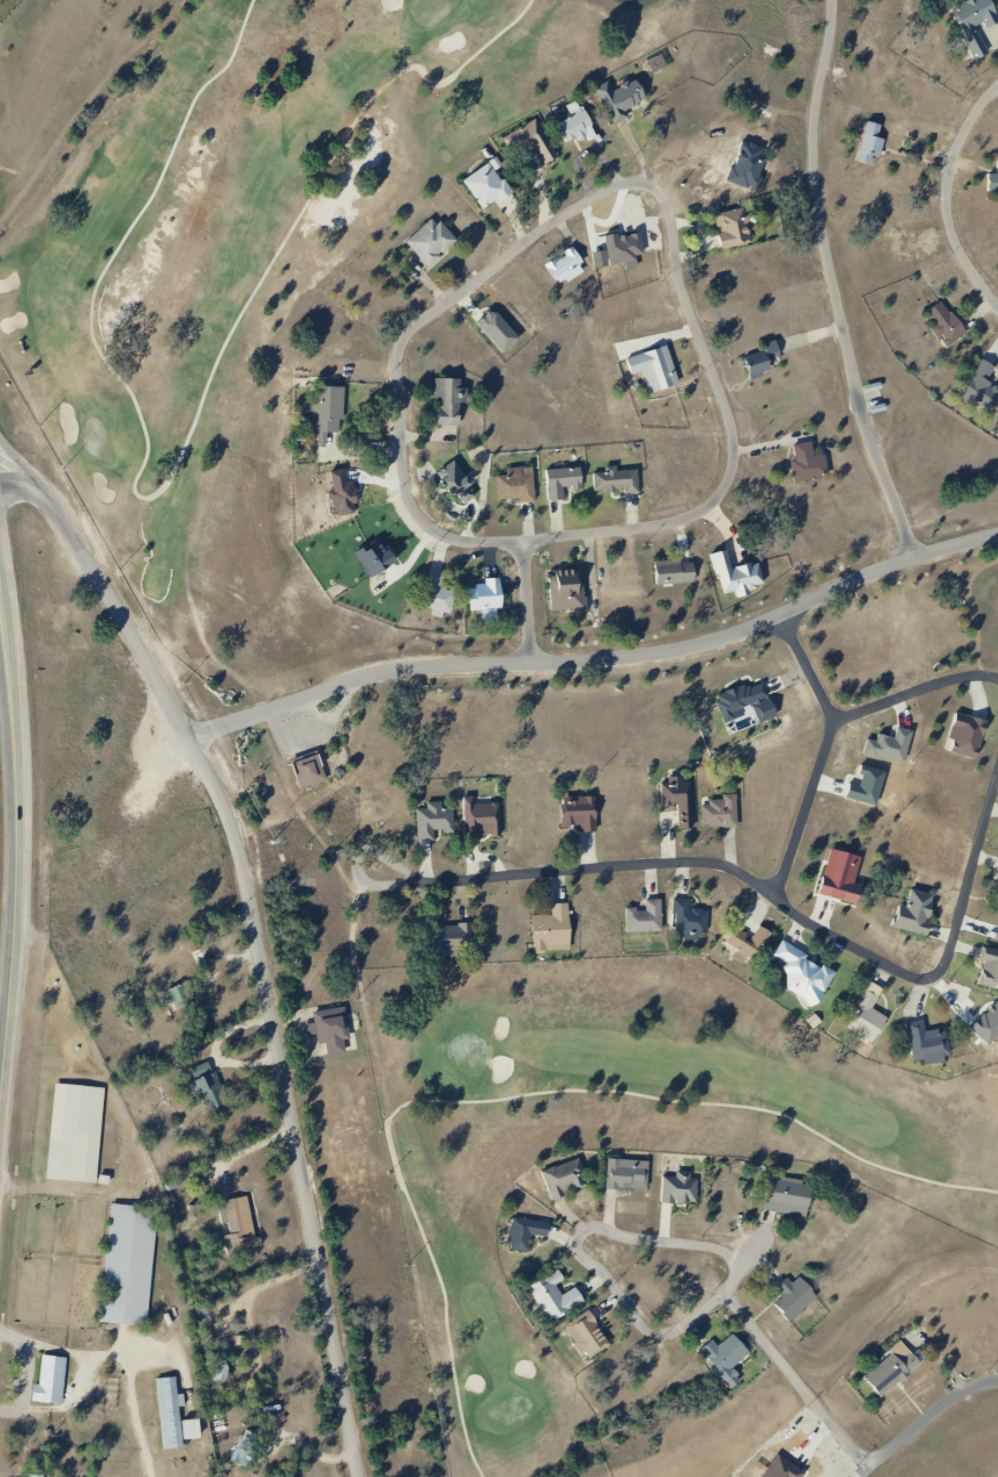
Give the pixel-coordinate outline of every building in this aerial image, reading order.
[(975,60),(989,54),(977,26),(984,23),(986,28),(997,23),(997,16),(991,0),(969,0),(952,7),(975,60)] [(650,68),(658,84),(676,75),(667,59),(650,68)] [(600,93),(620,131),(636,123),(633,117),(652,107),(641,86),(620,97),(614,86),(600,93)] [(573,111),(577,121),(562,128),(570,145),(583,139),(588,150),(604,143),(585,105),(573,111)] [(505,144),(517,164),(538,151),(550,170),(565,161),(543,122),(505,144)] [(879,158),(885,139),(878,137),(882,126),(867,122),(856,161),(871,165),(873,157),(879,158)] [(469,185),(488,210),(501,200),(507,207),(520,197),(495,164),(469,185)] [(718,220),(727,256),(761,248),(754,222),(749,223),(746,213),(718,220)] [(409,246),(433,275),(460,252),(457,248),(462,244),(446,225),(442,229),(436,223),(409,246)] [(552,269),(561,283),(588,266),(578,250),(570,255),(573,259),(564,264),(563,262),(552,269)] [(967,334),(946,302),(924,317),(945,349),(967,334)] [(748,360),(755,386),(770,382),(768,377),(775,375),(772,365),(787,361),(781,341),(763,347),(766,355),(748,360)] [(672,349),(629,364),(636,381),(648,377),(656,399),(686,389),(672,349)] [(975,401),(991,412),(997,401),(997,389),(987,382),(996,367),(983,359),(959,396),(973,405),(975,401)] [(440,383),(440,412),(444,412),(444,433),(464,432),(464,416),(476,416),(476,392),(470,392),(469,383),(440,383)] [(317,391),(319,449),(342,449),(342,427),(351,427),(350,390),(317,391)] [(799,449),(801,463),(796,464),(801,487),(836,481),(832,460),(822,462),(819,445),(799,449)] [(459,465),(440,476),(447,487),(443,489),(448,497),(453,495),(459,505),(467,501),(471,508),(481,501),(459,465)] [(551,473),(553,507),(570,506),(569,493),(587,492),(586,471),(551,473)] [(601,476),(601,494),(629,493),(629,498),(645,497),(644,475),(601,476)] [(501,480),(502,504),(522,503),(523,509),(542,508),(541,478),(501,480)] [(360,558),(380,586),(403,570),(384,542),(360,558)] [(718,561),(730,599),(746,594),(748,601),(763,596),(761,592),(771,589),(764,567),(739,575),(733,556),(718,561)] [(660,567),(661,589),(703,587),(702,565),(660,567)] [(434,578),(425,612),(457,619),(462,598),(447,595),(450,582),(434,578)] [(553,582),(556,618),(591,616),(588,579),(553,582)] [(491,583),(492,589),(481,590),(481,594),(473,595),(475,618),(510,615),(507,582),(491,583)] [(715,697),(725,723),(746,715),(743,707),(769,697),(763,680),(715,697)] [(978,759),(987,721),(956,713),(947,751),(978,759)] [(299,763),(310,793),(334,784),(322,754),(299,763)] [(692,782),(683,783),(683,780),(661,780),(662,806),(678,805),(679,829),(693,829),(692,782)] [(562,797),(562,826),(580,826),(580,833),(596,833),(596,797),(562,797)] [(703,798),(703,827),(737,827),(737,798),(703,798)] [(417,809),(418,841),(434,841),(434,832),(454,832),(454,808),(442,808),(442,802),(427,802),(427,808),(417,809)] [(819,895),(857,904),(862,885),(854,883),(861,856),(830,849),(819,895)] [(936,895),(911,889),(907,906),(899,905),(894,928),(927,935),(936,895)] [(626,909),(626,932),(662,932),(662,899),(646,899),(646,909),(626,909)] [(708,911),(689,910),(689,899),(674,899),(673,932),(707,934),(708,911)] [(532,951),(570,950),(570,903),(552,903),(552,916),(532,916),(532,951)] [(432,926),(433,955),(472,954),(471,925),(432,926)] [(772,936),(762,926),(742,949),(752,958),(772,936)] [(824,994),(835,973),(806,958),(808,954),(783,941),(775,956),(787,963),(784,971),(791,975),(784,988),(807,1000),(813,988),(824,994)] [(983,947),(979,962),(985,963),(979,985),(997,990),(997,951),(983,947)] [(190,1004),(185,984),(168,988),(173,1008),(190,1004)] [(875,1043),(887,1017),(872,1010),(878,997),(864,990),(846,1029),(875,1043)] [(309,1012),(314,1047),(323,1046),(325,1058),(341,1056),(339,1042),(346,1041),(341,1007),(309,1012)] [(947,1029),(926,1032),(924,1020),(907,1023),(913,1063),(923,1061),(924,1064),(951,1060),(947,1029)] [(184,1070),(187,1077),(184,1078),(190,1092),(193,1091),(196,1099),(202,1097),(206,1105),(219,1100),(204,1062),(184,1070)] [(60,1083),(52,1179),(103,1183),(111,1087),(60,1083)] [(610,1161),(608,1195),(626,1196),(626,1192),(654,1193),(655,1163),(610,1161)] [(549,1174),(558,1206),(573,1202),(572,1197),(592,1191),(584,1163),(549,1174)] [(682,1173),(682,1178),(669,1177),(668,1208),(680,1208),(680,1202),(686,1203),(686,1209),(703,1210),(704,1181),(697,1181),(697,1173),(682,1173)] [(787,1181),(785,1189),(774,1187),(769,1213),(812,1220),(816,1196),(808,1195),(809,1184),(787,1181)] [(220,1200),(222,1209),(216,1210),(218,1221),(223,1220),(226,1232),(217,1234),(221,1255),(252,1249),(252,1247),(258,1246),(256,1235),(249,1236),(241,1196),(220,1200)] [(116,1203),(105,1324),(155,1328),(166,1208),(116,1203)] [(518,1221),(514,1258),(532,1260),(534,1242),(553,1244),(555,1225),(518,1221)] [(537,1298),(557,1330),(592,1308),(582,1291),(569,1299),(564,1292),(572,1288),(565,1276),(550,1285),(549,1281),(536,1289),(540,1296),(537,1298)] [(784,1291),(790,1298),(778,1310),(793,1325),(797,1321),(802,1325),(827,1302),(807,1280),(798,1288),(793,1283),(784,1291)] [(610,1346),(589,1311),(565,1326),(586,1360),(610,1346)] [(703,1352),(736,1394),(746,1386),(736,1374),(755,1359),(739,1339),(725,1350),(717,1341),(703,1352)] [(868,1380),(882,1400),(914,1378),(911,1373),(923,1364),(907,1342),(893,1351),(898,1359),(868,1380)] [(63,1357),(39,1354),(36,1384),(28,1383),(26,1403),(58,1406),(63,1357)] [(152,1378),(156,1449),(178,1448),(178,1440),(194,1439),(192,1417),(174,1418),(173,1406),(180,1406),(180,1394),(171,1395),(170,1377),(152,1378)] [(229,1461),(247,1471),(264,1439),(247,1429),(229,1461)] [(767,1476),(811,1476),(783,1456),(767,1476)]
